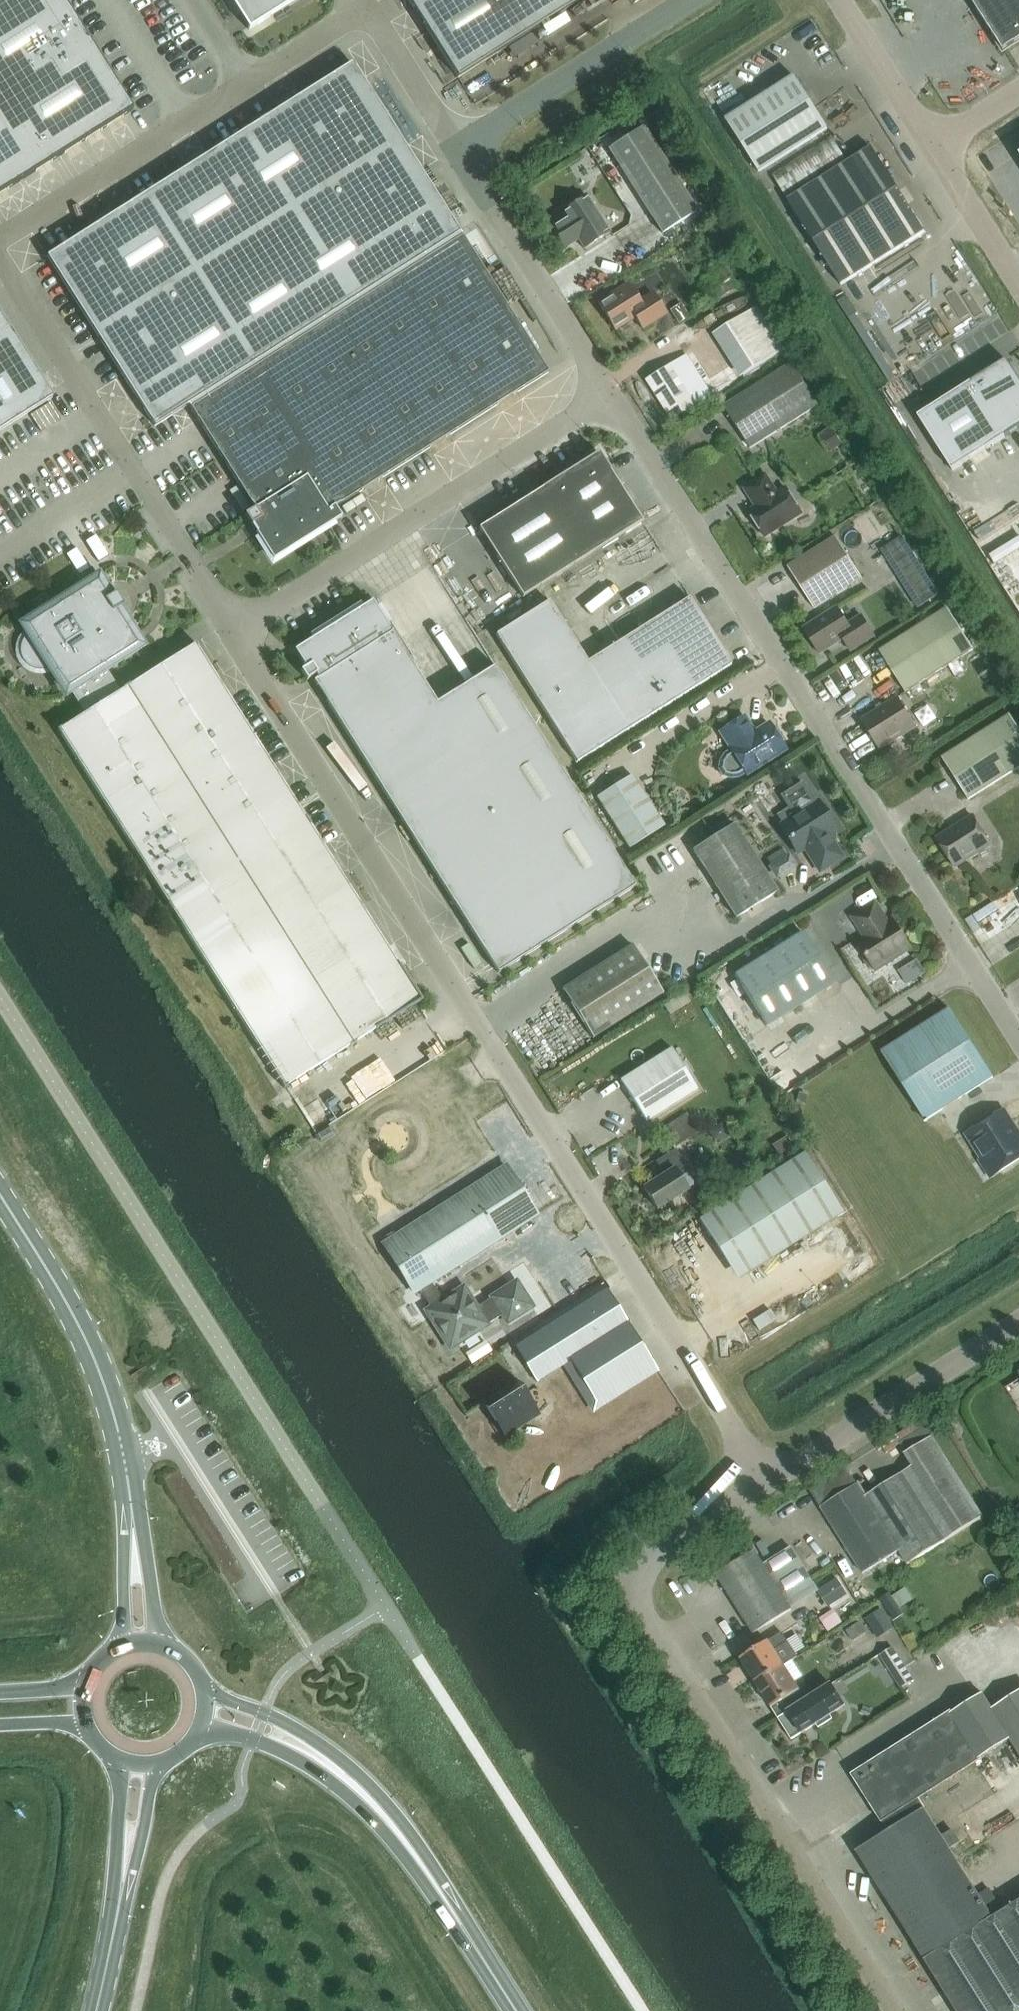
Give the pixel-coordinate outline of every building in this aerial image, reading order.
[(131,112),(61,0),(0,0),(0,194),(131,112)] [(297,0),(235,0),(242,11),(245,9),(254,24),(250,27),(251,29),(297,0)] [(458,78),(582,0),(409,0),(458,78)] [(912,11),(907,0),(894,0),(901,16),(912,11)] [(993,37),(992,38),(994,41),(995,40),(1003,52),(1018,42),(1018,0),(970,0),(993,37)] [(188,405),(462,237),(352,63),(47,257),(155,427),(188,405)] [(759,173),(827,129),(795,77),(726,121),(759,173)] [(643,127),(608,149),(662,234),(696,212),(643,127)] [(841,285),(925,232),(872,148),(787,201),(841,285)] [(565,219),(550,228),(563,249),(578,240),(584,249),(610,233),(586,196),(561,213),(565,219)] [(244,516),(273,561),(341,518),(335,508),(372,485),(440,441),(508,399),(548,373),(462,237),(188,405),(254,510),(244,516)] [(719,292),(736,280),(722,260),(705,271),(719,292)] [(628,285),(598,304),(614,330),(634,317),(642,329),(665,314),(653,294),(639,302),(628,285)] [(679,298),(667,304),(674,317),(686,312),(679,298)] [(784,350),(757,307),(713,334),(740,378),(784,350)] [(53,398),(0,313),(0,431),(53,398)] [(885,375),(907,366),(902,354),(880,362),(885,375)] [(918,417),(952,471),(1018,428),(1018,381),(1006,360),(918,417)] [(792,364),(723,407),(750,449),(818,405),(792,364)] [(672,421),(695,406),(670,365),(646,380),(672,421)] [(641,522),(603,461),(598,454),(479,529),(522,598),(641,522)] [(766,475),(744,489),(756,507),(749,512),(765,537),(802,514),(785,488),(777,494),(766,475)] [(896,573),(916,564),(900,531),(881,540),(896,573)] [(814,609),(862,578),(836,537),(788,567),(814,609)] [(433,566),(411,572),(416,590),(439,584),(433,566)] [(764,580),(769,590),(786,584),(781,573),(764,580)] [(141,646),(127,624),(118,610),(123,606),(116,594),(110,597),(98,578),(24,625),(29,633),(25,637),(22,641),(20,646),(20,651),(21,656),(23,661),(26,665),(30,668),(35,670),(40,671),(46,670),(50,668),(66,693),(71,690),(85,713),(57,731),(284,1089),(422,1001),(196,643),(119,691),(104,668),(141,646)] [(732,665),(689,597),(587,661),(549,601),(495,635),(576,763),(732,665)] [(372,602),(294,651),(305,668),(301,671),(307,681),(315,676),(317,679),(314,682),(498,973),(635,887),(496,666),(436,703),(372,602)] [(837,607),(803,629),(820,654),(843,639),(851,651),(874,636),(861,616),(848,624),(837,607)] [(879,652),(905,693),(973,650),(947,609),(879,652)] [(483,615),(474,619),(480,633),(489,630),(483,615)] [(821,705),(847,689),(833,668),(808,685),(821,705)] [(861,720),(880,750),(916,727),(897,697),(861,720)] [(968,800),(1018,767),(1018,729),(1010,715),(942,759),(968,800)] [(739,778),(746,774),(785,749),(769,724),(753,734),(743,717),(720,732),(731,748),(722,754),(718,761),(717,769),(722,777),(730,779),(739,778)] [(631,775),(596,797),(629,849),(664,827),(631,775)] [(783,824),(779,826),(796,853),(804,848),(819,872),(842,857),(827,834),(835,829),(818,802),(796,815),(794,812),(790,809),(786,810),(782,812),(780,816),(780,820),(783,824)] [(936,838),(955,868),(991,846),(972,816),(936,838)] [(692,850),(735,918),(776,893),(733,824),(692,850)] [(780,881),(796,871),(794,868),(797,866),(789,853),(785,855),(781,849),(764,860),(776,880),(778,878),(780,881)] [(624,904),(630,913),(644,904),(638,894),(624,904)] [(875,970),(889,962),(893,964),(900,959),(899,955),(911,948),(893,921),(888,924),(875,903),(852,917),(866,938),(858,943),(875,970)] [(801,932),(734,975),(766,1026),(834,983),(801,932)] [(632,945),(562,991),(594,1039),(663,993),(632,945)] [(925,1121),(993,1077),(950,1009),(881,1053),(925,1121)] [(669,1048),(618,1081),(645,1122),(696,1089),(669,1048)] [(382,1065),(387,1076),(410,1065),(405,1054),(382,1065)] [(966,1134),(981,1159),(990,1154),(1001,1171),(1018,1160),(1018,1134),(1015,1137),(1001,1113),(966,1134)] [(690,1114),(667,1124),(676,1142),(698,1132),(690,1114)] [(679,1178),(690,1171),(675,1149),(655,1162),(660,1169),(656,1172),(655,1176),(658,1179),(643,1188),(657,1209),(687,1190),(679,1178)] [(802,1152),(697,1220),(736,1280),(841,1213),(802,1152)] [(505,1166),(382,1243),(415,1294),(537,1216),(505,1166)] [(669,1239),(660,1243),(667,1259),(676,1254),(669,1239)] [(507,1323),(532,1307),(516,1282),(491,1298),(476,1307),(463,1287),(425,1311),(449,1349),(487,1325),(487,1324),(502,1315),(507,1323)] [(659,1372),(654,1365),(607,1290),(515,1348),(536,1382),(563,1366),(593,1413),(659,1372)] [(758,1332),(777,1320),(768,1305),(748,1317),(758,1332)] [(504,1436),(538,1414),(517,1382),(484,1404),(504,1436)] [(908,1565),(945,1542),(983,1517),(932,1436),(903,1454),(912,1467),(865,1497),(857,1484),(820,1508),(863,1575),(899,1552),(908,1565)] [(754,1552),(716,1576),(754,1635),(791,1611),(786,1603),(813,1585),(790,1549),(763,1566),(754,1552)] [(1010,1600),(1018,1613),(1018,1594),(1010,1600)] [(828,1629),(841,1617),(829,1605),(817,1617),(828,1629)] [(880,1610),(870,1616),(883,1636),(893,1630),(880,1610)] [(788,1643),(783,1636),(782,1634),(768,1643),(768,1642),(740,1660),(756,1685),(784,1667),(775,1652),(788,1643)] [(902,1689),(914,1682),(892,1648),(880,1656),(902,1689)] [(778,1720),(806,1701),(784,1667),(756,1685),(778,1720)] [(806,1701),(778,1720),(792,1741),(816,1725),(819,1729),(833,1720),(830,1716),(845,1707),(831,1685),(806,1701)] [(1018,1757),(1018,1693),(991,1711),(981,1695),(950,1714),(950,1713),(850,1775),(879,1822),(916,1799),(979,1760),(1009,1741),(1018,1757)] [(920,1960),(991,1917),(948,1847),(958,1840),(951,1829),(939,1837),(916,1799),(879,1822),(886,1832),(854,1852),(920,1960)] [(991,1917),(920,1960),(952,2010),(1018,2010),(1018,1899),(991,1917)]
